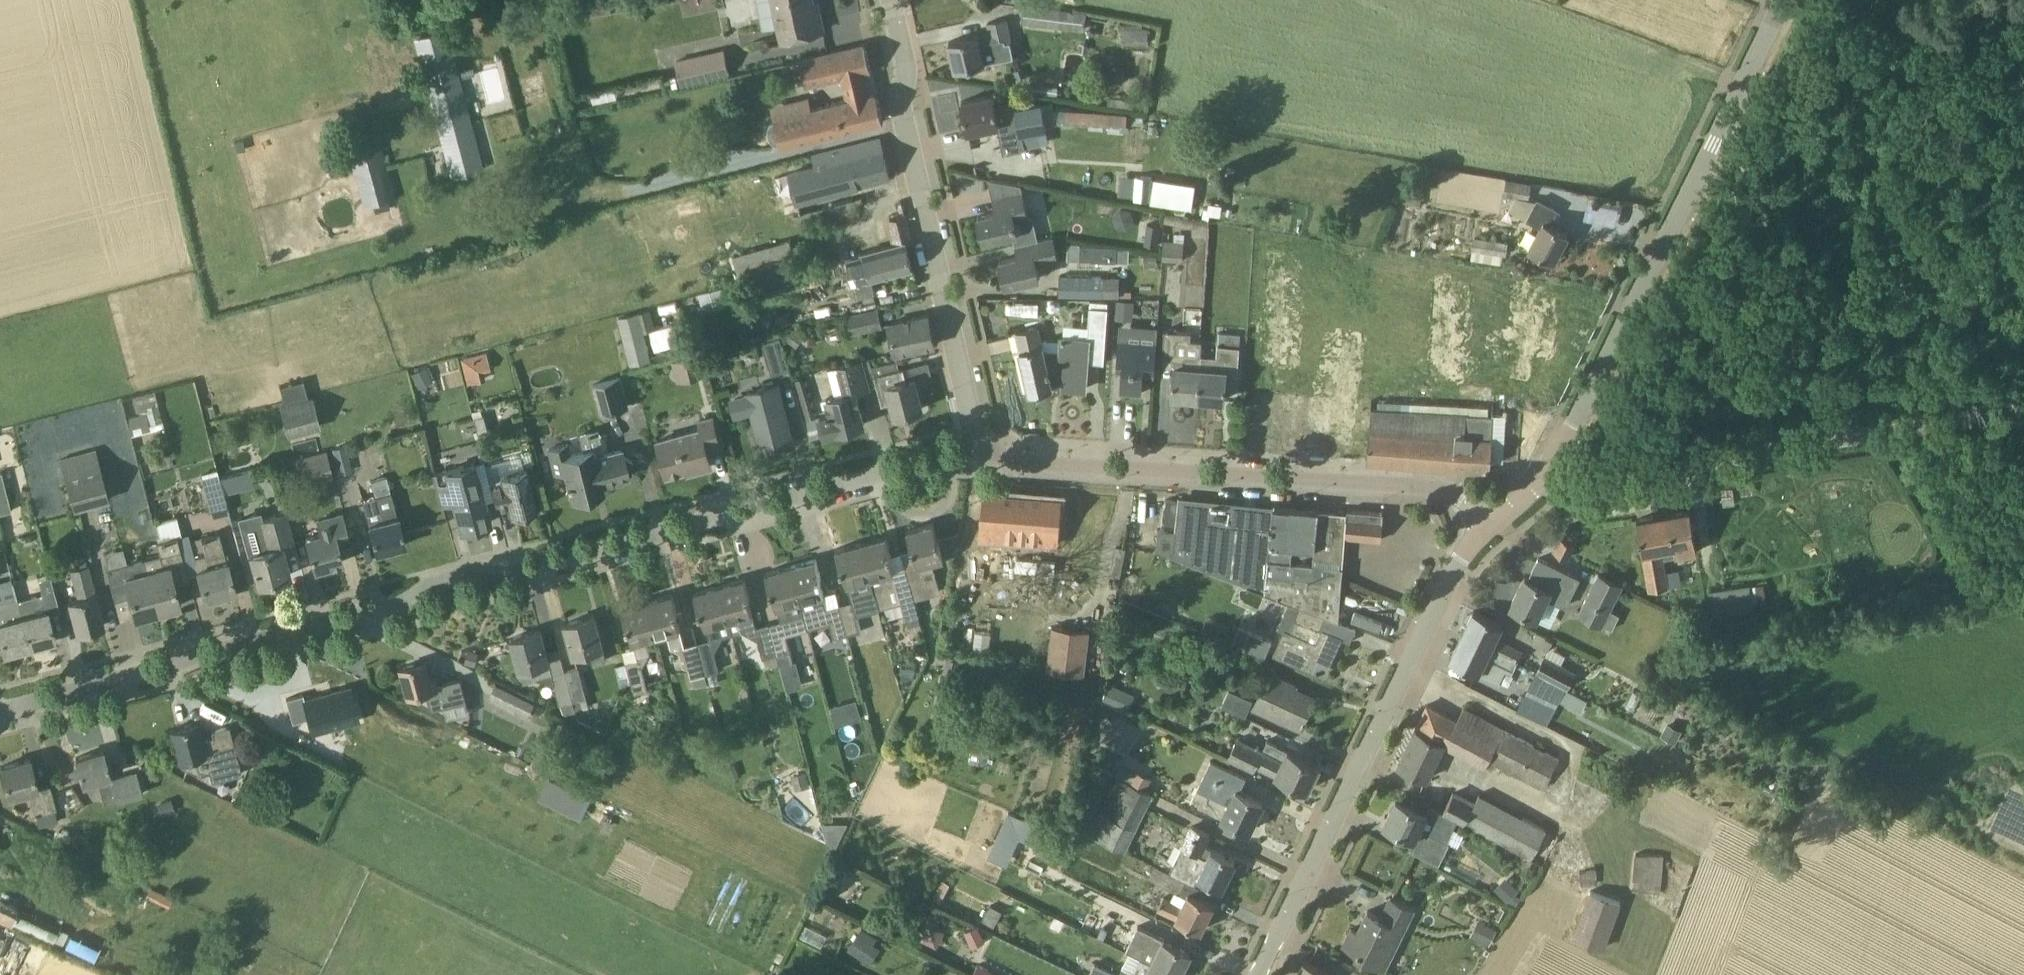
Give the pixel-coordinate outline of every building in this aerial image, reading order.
[(783,39),(824,30),(819,10),(815,11),(813,0),(774,0),(783,39)] [(1084,31),(1086,12),(1024,5),(1022,23),(1084,31)] [(1014,56),(1005,18),(988,22),(991,32),(979,35),(978,34),(949,41),(956,69),(1014,56)] [(1148,27),(1122,28),(1123,43),(1149,42),(1148,27)] [(448,32),(417,40),(453,177),(484,169),(448,32)] [(864,72),(872,70),(865,44),(800,60),(806,86),(843,77),(848,100),(775,118),(776,121),(771,122),(771,124),(770,125),(770,127),(770,129),(770,131),(770,132),(771,134),(771,135),(772,139),(773,140),(774,141),(777,144),(781,143),(782,146),(884,121),(877,93),(870,95),(864,72)] [(724,48),(675,60),(681,87),(731,75),(724,48)] [(1019,69),(1011,71),(1014,82),(1022,80),(1019,69)] [(1037,131),(1046,129),(1042,104),(1016,109),(1015,104),(996,108),(993,95),(962,101),(968,131),(998,125),(1003,154),(1026,150),(1026,147),(1039,144),(1037,131)] [(1059,122),(1126,126),(1127,126),(1127,115),(1128,113),(1059,109),(1059,117),(1059,122)] [(1123,159),(1142,160),(1143,127),(1124,127),(1123,159)] [(379,134),(348,143),(366,206),(396,198),(379,134)] [(788,174),(795,199),(850,185),(890,175),(880,137),(820,153),(823,165),(788,174)] [(1152,178),(1136,176),(1135,199),(1151,201),(1152,178)] [(989,179),(994,200),(997,212),(978,216),(984,241),(1018,233),(1015,220),(1028,217),(1021,185),(989,179)] [(1531,185),(1505,181),(1502,197),(1528,202),(1531,185)] [(1420,205),(1422,193),(1406,190),(1404,202),(1420,205)] [(854,205),(852,198),(794,215),(797,224),(826,217),(829,227),(857,219),(854,205)] [(1557,209),(1537,199),(1527,220),(1541,227),(1529,249),(1553,262),(1568,234),(1549,224),(1557,209)] [(1222,204),(1209,202),(1207,214),(1221,215),(1222,204)] [(906,241),(911,239),(906,215),(890,218),(896,243),(906,241)] [(1160,226),(1148,224),(1145,244),(1158,245),(1160,226)] [(1473,251),(1503,255),(1506,256),(1508,242),(1472,237),(1470,250),(1473,251)] [(1019,256),(1000,260),(1006,285),(1040,277),(1037,264),(1050,261),(1045,238),(1016,244),(1019,256)] [(1185,242),(1173,241),(1169,240),(1166,260),(1183,262),(1185,242)] [(913,267),(906,241),(896,243),(801,269),(811,307),(874,291),(870,278),(913,267)] [(1117,246),(1092,246),(1092,261),(1116,261),(1117,246)] [(1156,255),(1144,256),(1145,266),(1157,265),(1156,255)] [(1058,296),(1102,297),(1102,276),(1059,276),(1058,296)] [(699,293),(704,312),(727,307),(722,287),(699,293)] [(1134,302),(1118,301),(1116,318),(1133,320),(1134,302)] [(1085,389),(1087,363),(1104,364),(1108,307),(1089,306),(1087,339),(1062,337),(1061,350),(1044,349),(1039,326),(1016,332),(1030,392),(1052,386),(1085,389)] [(878,309),(849,316),(852,332),(882,325),(878,309)] [(650,360),(638,313),(619,318),(631,365),(650,360)] [(791,323),(789,313),(776,316),(778,326),(791,323)] [(929,315),(889,323),(895,353),(935,344),(929,315)] [(805,336),(794,327),(786,338),(787,339),(797,347),(804,336),(805,336)] [(1172,395),(1198,397),(1202,355),(1203,341),(1187,340),(1188,332),(1165,330),(1163,353),(1176,354),(1172,395)] [(1217,356),(1202,355),(1198,397),(1225,399),(1227,370),(1226,370),(1227,365),(1239,366),(1241,334),(1219,332),(1217,356)] [(780,337),(763,342),(772,375),(790,369),(780,337)] [(1155,342),(1118,340),(1116,371),(1123,372),(1121,392),(1142,393),(1143,373),(1154,374),(1155,342)] [(714,362),(718,361),(715,347),(711,348),(705,350),(709,364),(714,362)] [(478,368),(490,365),(486,352),(460,358),(467,383),(481,380),(478,368)] [(699,354),(675,360),(680,380),(704,374),(699,354)] [(856,392),(870,388),(862,360),(839,366),(846,393),(827,398),(831,412),(828,413),(828,415),(820,417),(825,435),(865,424),(856,392)] [(418,389),(435,381),(428,365),(411,374),(418,389)] [(904,368),(875,376),(882,404),(892,402),(896,415),(923,408),(915,378),(907,380),(904,368)] [(629,406),(621,377),(594,384),(601,413),(629,406)] [(804,377),(795,379),(807,420),(813,418),(815,418),(816,417),(804,377)] [(762,450),(793,442),(778,385),(747,393),(748,395),(735,398),(732,404),(734,410),(740,414),(752,411),(762,450)] [(280,406),(288,434),(319,426),(311,398),(280,406)] [(1493,415),(1456,413),(1454,467),(1483,469),(1490,463),(1493,415)] [(484,415),(473,417),(478,433),(488,431),(484,415)] [(699,420),(701,428),(657,439),(666,474),(687,469),(687,467),(711,461),(708,447),(720,444),(713,416),(699,420)] [(568,444),(548,450),(555,474),(564,472),(569,488),(567,491),(570,492),(572,499),(582,496),(589,500),(593,494),(604,491),(602,483),(629,476),(627,470),(632,461),(623,456),(622,449),(610,452),(605,433),(599,435),(598,429),(577,435),(578,437),(571,439),(574,453),(570,454),(568,444)] [(351,471),(344,445),(332,448),(339,474),(351,471)] [(108,499),(100,468),(95,449),(61,459),(75,508),(108,499)] [(326,452),(299,459),(303,471),(329,464),(326,452)] [(519,461),(491,468),(495,482),(491,484),(497,509),(509,506),(511,515),(517,513),(518,516),(521,517),(529,515),(530,513),(530,510),(536,508),(526,470),(521,471),(519,461)] [(474,463),(447,470),(448,475),(436,478),(443,503),(454,500),(462,530),(490,522),(474,463)] [(249,470),(221,478),(225,492),(253,485),(249,470)] [(0,472),(0,513),(12,510),(2,471),(0,472)] [(370,480),(374,496),(391,491),(387,475),(370,480)] [(227,506),(222,488),(220,478),(213,479),(202,482),(210,511),(227,506)] [(1062,494),(999,490),(997,530),(996,542),(1021,545),(1022,536),(1059,538),(1062,494)] [(397,516),(391,491),(374,496),(362,499),(369,524),(376,552),(406,544),(398,516),(397,516)] [(1175,532),(1159,529),(1156,549),(1173,555),(1300,605),(1325,615),(1325,614),(1339,620),(1345,536),(1382,539),(1383,512),(1348,509),(1347,515),(1319,513),(1319,509),(1290,506),(1290,507),(1274,506),(1273,509),(1179,500),(1175,532)] [(1690,510),(1668,514),(1637,519),(1649,591),(1668,587),(1661,549),(1674,546),(1676,555),(1697,551),(1690,510)] [(256,520),(264,550),(250,554),(259,584),(286,576),(281,560),(285,559),(280,541),(293,537),(286,511),(256,520)] [(315,569),(343,561),(339,546),(351,542),(343,513),(318,520),(321,533),(306,538),(315,569)] [(174,517),(154,523),(159,541),(177,536),(180,536),(174,517)] [(913,549),(902,552),(907,569),(910,582),(915,600),(941,593),(932,561),(945,558),(939,537),(937,537),(933,523),(907,530),(913,549)] [(205,598),(235,590),(227,561),(219,533),(202,537),(201,537),(205,554),(194,557),(188,535),(177,538),(187,574),(199,571),(205,598)] [(915,600),(910,582),(907,569),(895,572),(890,555),(892,555),(886,535),(861,542),(871,577),(880,610),(902,604),(906,620),(920,616),(915,600)] [(143,559),(158,611),(180,605),(173,581),(188,577),(187,574),(177,538),(177,536),(159,541),(156,542),(160,555),(143,559)] [(1568,557),(1575,542),(1561,536),(1553,549),(1568,557)] [(851,598),(864,594),(861,580),(871,577),(861,542),(836,549),(841,569),(843,568),(847,584),(851,598)] [(50,577),(51,579),(57,603),(69,600),(78,632),(103,625),(95,593),(91,580),(84,555),(68,559),(71,572),(50,577)] [(1565,606),(1580,577),(1539,557),(1529,578),(1525,576),(1511,606),(1536,619),(1547,597),(1565,606)] [(840,604),(827,607),(824,594),(820,579),(822,578),(816,558),(791,565),(801,600),(807,624),(808,629),(830,623),(834,639),(848,635),(841,609),(840,604)] [(158,611),(143,559),(107,569),(114,597),(129,593),(136,617),(158,611)] [(801,600),(791,565),(766,572),(772,592),(773,591),(781,621),(783,620),(784,625),(785,630),(807,624),(801,600)] [(1599,573),(1593,584),(1578,615),(1602,626),(1603,624),(1612,629),(1620,614),(1610,610),(1623,584),(1599,573)] [(720,584),(733,634),(757,627),(753,613),(749,598),(750,597),(745,578),(720,584)] [(12,582),(30,645),(55,638),(46,606),(57,603),(51,579),(39,582),(43,598),(29,602),(23,579),(12,582)] [(30,645),(12,582),(2,585),(7,605),(0,607),(0,636),(4,652),(30,645)] [(710,640),(733,634),(720,584),(695,591),(700,611),(702,611),(706,626),(710,640)] [(1712,616),(1754,610),(1750,584),(1708,590),(1712,616)] [(673,593),(648,600),(657,635),(667,632),(671,646),(684,643),(681,629),(676,613),(678,613),(673,593)] [(647,638),(657,635),(648,600),(623,607),(628,626),(630,626),(634,641),(638,655),(651,652),(647,638)] [(862,631),(855,605),(841,609),(848,635),(862,631)] [(1325,615),(1300,605),(1295,617),(1301,620),(1296,633),(1286,629),(1275,653),(1319,672),(1324,659),(1330,662),(1341,637),(1320,627),(1325,615)] [(1462,635),(1509,657),(1517,662),(1522,652),(1500,641),(1499,643),(1493,640),(1502,623),(1474,610),(1462,635)] [(595,615),(566,623),(574,654),(590,649),(594,663),(607,659),(603,646),(595,615)] [(784,625),(770,629),(777,654),(780,665),(793,661),(785,630),(784,625)] [(802,652),(813,649),(807,626),(796,629),(802,652)] [(1240,626),(1231,643),(1264,658),(1272,641),(1240,626)] [(1089,630),(1052,627),(1049,669),(1085,672),(1089,630)] [(553,674),(550,660),(541,629),(512,637),(520,668),(521,668),(525,681),(553,674)] [(763,658),(764,658),(777,654),(770,629),(756,632),(763,658)] [(1503,670),(1509,657),(1462,635),(1450,660),(1477,673),(1486,656),(1491,659),(1489,663),(1503,670)] [(1553,640),(1546,636),(1540,647),(1547,650),(1553,640)] [(699,648),(706,674),(719,670),(713,644),(699,648)] [(706,674),(699,648),(685,652),(692,677),(706,674)] [(479,652),(469,649),(465,663),(475,666),(479,652)] [(831,667),(826,651),(814,654),(829,703),(852,696),(842,663),(831,667)] [(767,668),(780,665),(777,654),(764,658),(767,668)] [(1544,655),(1535,672),(1565,687),(1567,688),(1568,689),(1576,672),(1544,655)] [(432,712),(468,703),(462,680),(439,686),(435,673),(431,674),(427,660),(402,667),(409,695),(427,691),(432,712)] [(642,663),(628,667),(635,693),(649,689),(642,663)] [(579,667),(566,671),(574,700),(587,696),(579,667)] [(574,700),(566,671),(553,675),(560,704),(574,700)] [(1553,701),(1557,703),(1565,687),(1535,672),(1528,687),(1553,701)] [(1295,686),(1269,673),(1254,707),(1300,728),(1302,724),(1304,725),(1306,720),(1304,719),(1313,700),(1293,691),(1295,686)] [(494,684),(488,697),(528,716),(534,703),(494,684)] [(1135,695),(1111,684),(1104,699),(1128,710),(1135,695)] [(358,720),(349,688),(304,700),(302,694),(285,699),(292,723),(308,718),(312,733),(358,720)] [(1228,688),(1220,705),(1245,717),(1253,699),(1228,688)] [(1571,706),(1577,694),(1566,689),(1561,700),(1571,706)] [(837,726),(849,722),(844,703),(831,706),(837,726)] [(1489,757),(1545,784),(1561,752),(1464,706),(1458,718),(1427,704),(1398,764),(1427,778),(1444,743),(1486,764),(1489,757)] [(595,720),(592,727),(603,732),(608,722),(600,718),(595,720)] [(238,759),(229,726),(212,730),(214,736),(202,739),(197,722),(172,729),(180,761),(181,761),(182,766),(201,774),(224,768),(223,763),(238,759)] [(1682,731),(1668,724),(1661,736),(1675,743),(1682,731)] [(1264,751),(1238,738),(1229,757),(1253,769),(1255,764),(1308,789),(1319,765),(1288,750),(1287,751),(1268,742),(1264,751)] [(539,747),(532,764),(548,771),(556,755),(555,754),(539,747)] [(137,771),(111,779),(110,775),(110,774),(103,749),(76,757),(83,782),(97,778),(105,804),(143,792),(137,771)] [(35,815),(36,815),(39,827),(58,821),(55,810),(57,809),(51,788),(39,792),(30,758),(1,766),(9,796),(29,790),(35,815)] [(1231,770),(1210,760),(1197,789),(1228,804),(1222,817),(1249,830),(1263,801),(1236,788),(1235,789),(1224,783),(1231,770)] [(1785,763),(1777,767),(1781,774),(1788,769),(1785,763)] [(806,771),(791,775),(795,790),(810,787),(806,771)] [(1134,773),(1130,783),(1145,790),(1151,778),(1135,771),(1134,773)] [(591,797),(548,776),(539,797),(581,819),(591,797)] [(1153,793),(1145,790),(1130,783),(1118,777),(1091,834),(1125,851),(1153,793)] [(1445,813),(1534,859),(1549,830),(1479,793),(1473,803),(1455,794),(1445,813)] [(1408,849),(1439,864),(1449,842),(1434,835),(1445,813),(1430,806),(1427,813),(1396,798),(1384,824),(1413,838),(1408,849)] [(162,816),(175,811),(171,799),(158,803),(162,816)] [(1009,811),(1001,829),(1000,829),(1020,837),(1033,843),(1041,825),(1009,811)] [(821,840),(839,841),(840,821),(823,819),(821,840)] [(1185,880),(1195,885),(1199,876),(1222,887),(1235,860),(1211,848),(1211,849),(1203,845),(1209,834),(1192,825),(1169,873),(1185,880)] [(1634,887),(1662,889),(1664,854),(1637,851),(1634,887)] [(1186,896),(1179,892),(1185,880),(1169,873),(1155,866),(1149,879),(1168,887),(1163,897),(1158,908),(1176,917),(1176,918),(1201,930),(1214,904),(1188,892),(1186,896)] [(941,881),(933,897),(940,901),(949,883),(942,879),(941,881)] [(1510,880),(1498,893),(1507,902),(1508,901),(1515,905),(1520,896),(1515,893),(1519,890),(1510,880)] [(168,908),(173,899),(150,887),(145,896),(168,908)] [(1590,891),(1573,937),(1603,948),(1620,903),(1590,891)] [(0,892),(0,918),(11,923),(21,901),(0,892)] [(1356,955),(1384,969),(1414,908),(1391,896),(1381,917),(1368,910),(1358,931),(1351,928),(1343,944),(1357,951),(1356,955)] [(993,927),(1002,911),(990,904),(981,920),(993,927)] [(925,920),(919,936),(938,942),(943,926),(925,920)] [(1497,929),(1484,923),(1476,939),(1489,945),(1497,929)] [(984,938),(978,925),(964,932),(970,944),(984,938)] [(1141,957),(1178,974),(1179,974),(1190,952),(1160,937),(1161,936),(1138,926),(1126,950),(1141,957)] [(877,939),(862,928),(848,950),(863,960),(877,939)] [(1141,957),(1134,971),(1123,966),(1119,974),(1178,974),(1141,957)] [(1332,973),(1305,960),(1297,974),(1331,974),(1332,973)] [(972,974),(986,974),(989,969),(978,963),(972,974)] [(1095,963),(1089,974),(1118,974),(1095,963)]
